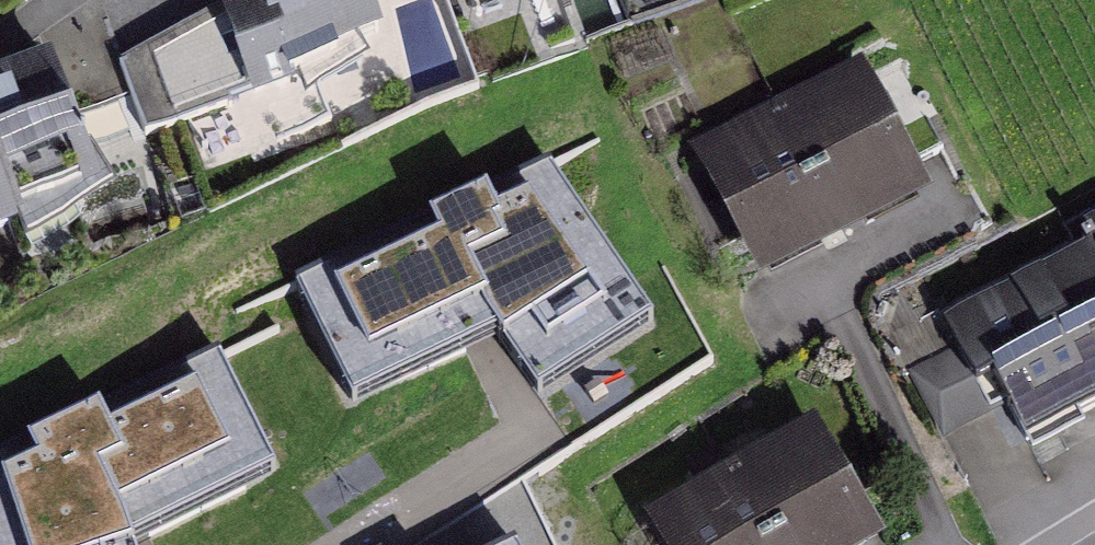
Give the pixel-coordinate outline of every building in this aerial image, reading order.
[(247,61),(380,13),(375,0),(225,0),(247,61)] [(0,75),(0,172),(16,216),(106,183),(59,54),(0,75)] [(870,63),(786,104),(856,242),(939,200),(870,63)] [(786,104),(702,146),(772,284),(856,242),(786,104)] [(553,133),(277,262),(348,406),(494,338),(550,403),(677,313),(553,133)] [(22,231),(16,216),(0,172),(0,239),(22,231)] [(973,319),(1036,442),(1094,412),(1094,258),(973,319)] [(0,424),(0,544),(146,544),(139,526),(278,456),(216,327),(0,424)] [(785,544),(885,544),(892,541),(824,423),(742,470),(785,544)] [(675,544),(785,544),(742,470),(659,517),(675,544)] [(458,544),(537,544),(517,518),(458,544)]
